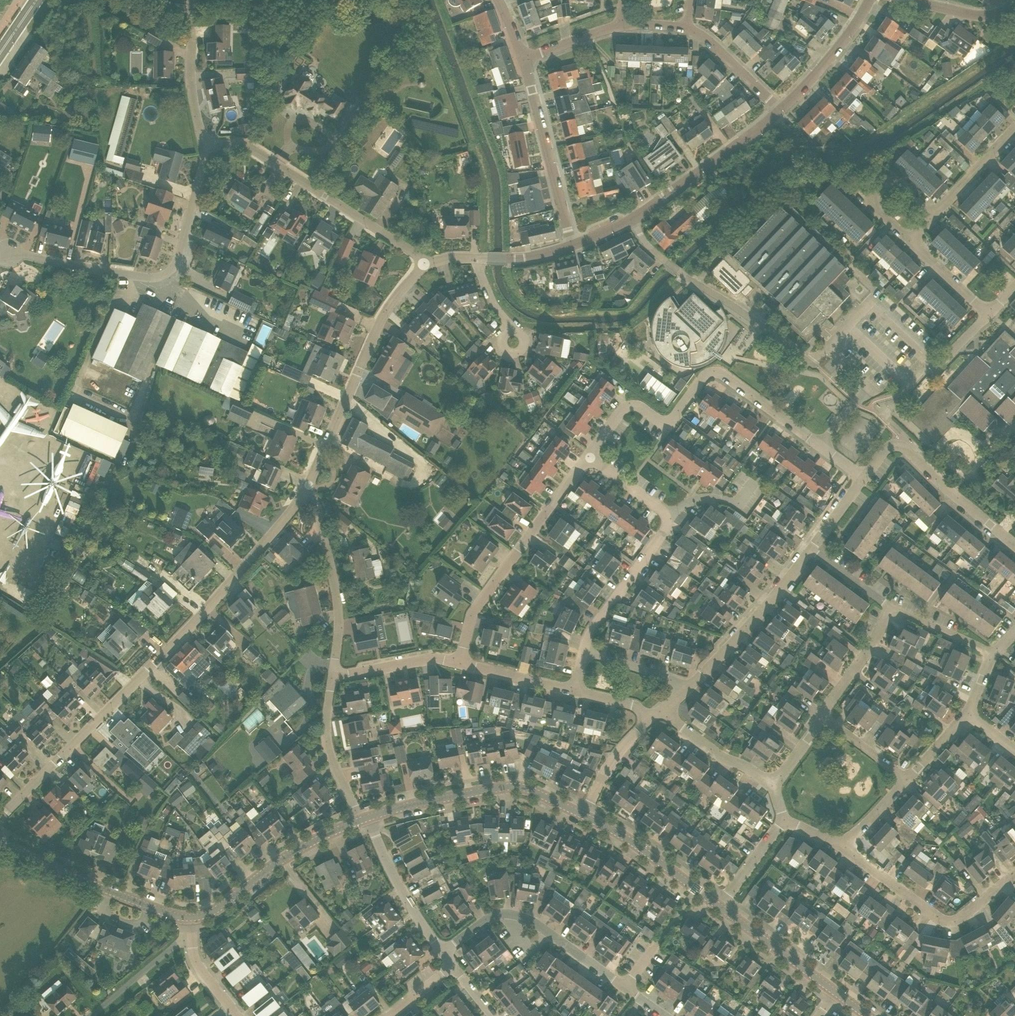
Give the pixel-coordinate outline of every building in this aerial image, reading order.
[(466,12),(481,3),(479,0),(459,0),(466,12)] [(519,7),(523,19),(553,8),(550,2),(540,6),(538,0),(539,0),(529,0),(530,3),(519,7)] [(698,7),(714,9),(715,0),(699,0),(698,7)] [(763,26),(776,31),(789,0),(774,0),(763,26)] [(806,1),(806,2),(800,14),(818,22),(830,32),(835,26),(834,25),(836,23),(830,17),(828,20),(825,17),(830,11),(815,5),(806,1)] [(567,4),(562,5),(563,17),(571,16),(570,6),(570,4),(567,4)] [(557,18),(563,17),(562,5),(553,8),(523,19),(527,31),(542,26),(540,20),(557,13),(557,18)] [(696,19),(712,21),(714,9),(698,7),(696,19)] [(502,32),(494,10),(474,17),(478,30),(484,28),(485,32),(479,34),(483,46),(496,41),(494,35),(502,32)] [(815,25),(808,19),(803,16),(797,23),(801,26),(821,43),(830,32),(818,22),(815,25)] [(878,32),(881,34),(895,43),(900,36),(903,38),(907,33),(899,27),(899,26),(887,18),(878,32)] [(926,20),(920,28),(928,33),(933,26),(926,20)] [(207,44),(207,48),(207,61),(224,61),(224,49),(229,49),(230,26),(216,25),(216,44),(207,44)] [(246,25),(245,33),(255,33),(256,25),(246,25)] [(730,31),(724,25),(720,29),(726,35),(730,31)] [(733,42),(743,51),(753,40),(744,31),(745,29),(742,25),(734,33),(738,37),(733,42)] [(937,27),(929,39),(938,45),(942,39),(947,43),(949,41),(968,54),(973,47),(974,47),(975,46),(974,45),(978,40),(977,39),(976,41),(964,33),(965,31),(958,26),(954,33),(948,29),(945,33),(937,27)] [(145,39),(153,44),(158,48),(165,36),(152,28),(145,39)] [(909,35),(917,40),(925,46),(929,39),(914,28),(909,35)] [(757,54),(761,58),(769,50),(765,46),(763,49),(758,44),(770,31),(764,29),(753,40),(743,51),(752,60),(757,54)] [(889,57),(893,51),(894,52),(899,46),(895,43),(881,34),(877,39),(874,37),(865,50),(876,59),(882,51),(889,57)] [(34,43),(22,60),(52,80),(55,75),(40,64),(48,53),(34,43)] [(806,47),(805,46),(796,43),(794,48),(804,53),(806,47)] [(628,62),(629,47),(617,46),(616,61),(628,62)] [(781,62),(792,72),(801,63),(790,52),(785,57),(773,46),(769,50),(781,62)] [(507,47),(493,51),(489,53),(495,69),(492,70),(498,86),(518,79),(507,47)] [(640,62),(641,47),(629,47),(628,62),(640,62)] [(652,63),(653,48),(641,47),(640,62),(652,63)] [(664,63),(665,48),(653,48),(652,63),(664,63)] [(665,48),(664,63),(676,64),(677,49),(665,48)] [(677,49),(676,64),(689,65),(689,49),(677,49)] [(769,50),(761,58),(766,62),(769,58),(777,66),(772,71),(783,82),(792,72),(781,62),(769,50)] [(482,60),(478,52),(470,57),(474,64),(482,60)] [(174,53),(154,53),(154,71),(156,73),(157,73),(157,78),(171,79),(171,65),(174,65),(174,53)] [(57,55),(52,63),(58,66),(62,57),(57,55)] [(850,70),(861,79),(867,72),(874,77),(878,71),(871,66),(872,66),(865,61),(864,62),(860,58),(850,70)] [(702,84),(718,68),(709,59),(698,70),(703,75),(691,88),(695,92),(702,84)] [(50,98),(59,85),(52,80),(22,60),(11,77),(19,82),(13,90),(23,96),(28,89),(24,87),(32,75),(46,84),(41,92),(50,98)] [(884,74),(888,68),(878,60),(873,65),(884,74)] [(571,86),(573,83),(573,80),(573,79),(580,77),(577,64),(562,68),(563,72),(549,76),(553,92),(567,88),(569,87),(571,86)] [(713,92),(717,96),(722,91),(730,83),(726,79),(727,77),(718,68),(702,84),(713,92)] [(237,80),(247,79),(255,79),(256,69),(237,70),(237,80)] [(953,76),(952,69),(943,70),(944,78),(953,76)] [(303,72),(300,78),(296,83),(294,81),(284,96),(287,98),(284,103),(295,110),(298,105),(315,115),(320,106),(328,111),(327,113),(338,120),(347,106),(336,99),(332,106),(307,90),(311,85),(314,79),(312,78),(313,76),(306,72),(305,73),(303,72)] [(935,72),(927,83),(923,89),(921,92),(925,96),(940,76),(935,72)] [(847,74),(839,83),(851,93),(856,98),(864,89),(869,94),(873,89),(865,83),(861,87),(858,85),(859,84),(847,74)] [(207,101),(211,100),(213,110),(228,107),(224,84),(220,85),(218,78),(203,82),(207,101)] [(580,88),(593,85),(591,78),(578,81),(580,88)] [(479,93),(494,91),(493,82),(477,85),(479,93)] [(722,91),(727,97),(740,117),(751,109),(742,96),(736,100),(730,91),(734,87),(730,83),(722,91)] [(842,109),(861,125),(864,122),(849,108),(857,99),(856,98),(851,93),(839,83),(831,92),(846,105),(842,109)] [(582,114),(579,101),(583,100),(582,96),(595,93),(593,85),(580,88),(581,94),(570,96),(569,96),(555,99),(559,115),(573,112),(574,116),(582,114)] [(916,101),(920,93),(912,90),(909,97),(916,101)] [(730,124),(740,117),(727,97),(722,91),(717,96),(722,101),(727,107),(721,111),(730,124)] [(173,93),(170,102),(181,106),(184,97),(173,93)] [(699,112),(706,108),(695,93),(689,98),(699,112)] [(980,112),(983,114),(996,127),(1005,118),(1002,115),(1005,111),(1008,114),(1009,114),(987,93),(982,98),(988,103),(980,112)] [(495,99),(499,114),(501,120),(518,116),(515,103),(517,102),(515,94),(495,99)] [(122,158),(137,101),(119,97),(106,143),(110,145),(106,160),(112,161),(112,162),(122,165),(124,158),(122,158)] [(848,121),(858,129),(861,125),(842,109),(839,113),(836,110),(824,99),(816,108),(832,124),(837,128),(838,129),(847,121),(848,121)] [(8,117),(12,110),(0,102),(0,115),(8,117)] [(895,115),(898,110),(891,104),(887,109),(895,115)] [(961,111),(965,114),(971,107),(967,104),(961,111)] [(816,108),(807,116),(830,139),(834,135),(828,129),(832,124),(816,108)] [(645,119),(642,111),(632,114),(634,122),(645,119)] [(580,136),(580,135),(578,127),(594,123),(591,112),(582,114),(574,116),(575,120),(562,124),(566,139),(580,136)] [(983,114),(983,115),(975,123),(988,136),(996,127),(983,114)] [(699,126),(694,130),(703,143),(714,136),(710,130),(711,129),(705,121),(705,122),(701,116),(695,120),(699,126)] [(823,146),(830,139),(807,116),(798,125),(813,139),(814,137),(823,146)] [(662,124),(669,135),(677,130),(669,119),(662,124)] [(528,123),(518,124),(503,127),(505,136),(510,135),(517,169),(529,166),(523,133),(529,132),(528,123)] [(975,123),(966,132),(980,145),(988,136),(975,123)] [(241,135),(251,134),(249,124),(239,125),(241,135)] [(669,135),(662,124),(656,129),(663,139),(669,135)] [(49,142),(51,129),(34,127),(33,140),(49,142)] [(703,143),(694,130),(689,134),(684,127),(678,132),(682,139),(687,146),(688,145),(692,151),(703,143)] [(53,129),(52,137),(60,138),(61,129),(53,129)] [(614,132),(616,140),(623,138),(621,130),(614,132)] [(971,154),(980,145),(966,132),(958,141),(971,154)] [(950,133),(945,138),(951,143),(956,138),(950,133)] [(945,148),(948,145),(941,138),(938,141),(945,148)] [(915,144),(911,140),(910,139),(905,145),(909,150),(915,144)] [(74,140),(69,160),(94,166),(99,146),(74,140)] [(582,144),(568,147),(572,163),(586,159),(584,151),(593,149),(591,142),(582,144)] [(670,142),(663,147),(646,160),(650,165),(657,176),(675,163),(673,161),(680,156),(670,142)] [(945,148),(951,154),(954,150),(948,145),(945,148)] [(900,170),(903,174),(916,159),(908,151),(907,152),(903,148),(899,151),(891,159),(896,164),(895,164),(901,170),(900,170)] [(405,156),(396,150),(387,163),(396,169),(405,156)] [(0,151),(0,168),(4,171),(12,158),(9,156),(0,151)] [(167,152),(164,164),(160,178),(175,183),(182,155),(167,152)] [(956,160),(961,165),(965,160),(960,155),(956,160)] [(1014,177),(1014,176),(1014,161),(1010,156),(1001,165),(1014,177)] [(611,157),(599,160),(598,160),(599,166),(612,163),(611,157)] [(128,158),(126,168),(139,172),(142,162),(128,158)] [(916,159),(903,174),(907,177),(908,176),(913,181),(925,168),(916,159)] [(624,170),(627,176),(622,179),(630,194),(636,190),(637,192),(651,183),(637,162),(624,170)] [(917,187),(921,190),(938,172),(929,163),(925,168),(913,181),(918,186),(917,187)] [(574,172),(577,185),(593,181),(601,179),(597,165),(580,169),(581,170),(574,172)] [(948,179),(939,170),(938,172),(921,190),(924,193),(925,192),(931,197),(948,179)] [(984,182),(998,195),(1006,186),(1014,194),(1014,186),(1014,185),(1006,177),(1002,182),(993,174),(988,179),(987,178),(984,182)] [(355,185),(353,187),(365,195),(358,206),(378,219),(399,187),(385,178),(378,189),(360,177),(355,185)] [(115,182),(120,190),(126,186),(121,178),(115,182)] [(519,183),(522,194),(525,194),(530,213),(545,209),(540,190),(541,190),(538,178),(519,183)] [(618,186),(603,189),(603,186),(595,188),(593,181),(577,185),(580,198),(587,196),(588,197),(597,195),(604,193),(605,198),(620,194),(618,186)] [(977,191),(990,204),(998,195),(984,182),(981,185),(982,186),(977,191)] [(241,188),(235,184),(226,198),(245,210),(243,213),(251,218),(258,207),(251,202),(252,200),(253,201),(254,199),(253,198),(256,194),(243,186),(241,188)] [(690,211),(698,220),(702,224),(714,214),(712,212),(730,195),(720,184),(690,211)] [(823,208),(827,212),(828,212),(840,198),(841,198),(842,196),(837,191),(835,192),(830,188),(832,186),(831,186),(815,203),(821,209),(823,208)] [(166,215),(169,216),(173,203),(171,202),(173,195),(158,190),(156,197),(151,196),(147,209),(151,210),(147,222),(162,227),(166,215)] [(971,196),(967,199),(981,212),(990,204),(977,191),(972,197),(971,196)] [(851,208),(853,206),(847,201),(846,203),(841,198),(840,198),(828,212),(827,212),(826,213),(832,219),(834,218),(838,222),(851,208)] [(981,212),(967,199),(964,203),(965,204),(960,209),(973,222),(981,212)] [(10,200),(3,215),(11,219),(10,222),(31,232),(39,217),(18,207),(19,205),(10,200)] [(740,241),(724,259),(737,271),(739,269),(752,281),(779,307),(776,309),(793,325),(791,327),(808,343),(824,326),(831,330),(835,326),(828,319),(851,295),(842,286),(844,283),(846,285),(850,280),(844,271),(846,269),(831,255),(836,249),(797,212),(787,202),(781,208),(745,246),(740,241)] [(264,210),(272,214),(275,208),(267,204),(264,210)] [(1006,206),(1000,213),(1004,216),(1010,210),(1006,206)] [(856,213),(851,208),(838,222),(836,224),(843,230),(844,228),(849,232),(862,218),(864,216),(858,211),(856,213)] [(270,226),(285,236),(288,231),(296,235),(306,218),(294,210),(290,217),(287,215),(288,214),(281,209),(270,226)] [(471,212),(465,212),(465,209),(455,209),(455,218),(446,218),(446,236),(448,236),(449,238),(455,238),(457,236),(469,236),(469,226),(478,226),(479,212),(471,211),(471,212)] [(665,250),(680,236),(698,220),(690,211),(671,228),(664,221),(650,234),(665,250)] [(1006,218),(1009,222),(1014,216),(1014,215),(1012,212),(1006,218)] [(1004,216),(1000,213),(994,219),(997,223),(1004,216)] [(961,231),(965,226),(953,215),(949,219),(961,231)] [(847,234),(853,239),(855,238),(859,242),(857,244),(858,244),(874,226),(869,221),(867,223),(862,218),(849,232),(847,234)] [(1003,228),(1009,222),(1006,218),(1000,225),(1003,228)] [(115,229),(122,226),(120,220),(113,223),(115,229)] [(83,221),(76,246),(84,248),(84,250),(100,254),(101,251),(103,251),(105,245),(103,244),(105,235),(94,232),(96,224),(83,221)] [(44,222),(40,235),(48,237),(47,242),(68,248),(72,232),(51,226),(52,224),(44,222)] [(307,243),(314,247),(311,251),(320,256),(325,249),(328,251),(337,237),(327,230),(329,227),(321,222),(307,243)] [(210,244),(218,247),(219,245),(227,249),(232,237),(241,241),(244,235),(232,227),(229,233),(224,231),(224,232),(218,229),(219,228),(210,224),(203,238),(211,242),(210,244)] [(547,225),(541,226),(540,226),(540,224),(519,228),(523,246),(531,244),(558,239),(555,226),(547,227),(547,225)] [(932,231),(937,236),(943,229),(938,224),(932,231)] [(982,229),(976,224),(972,228),(977,234),(982,229)] [(147,239),(141,256),(156,261),(162,241),(155,238),(157,232),(143,227),(139,237),(147,239)] [(267,228),(264,235),(271,237),(273,230),(267,228)] [(970,238),(974,234),(967,228),(964,232),(970,238)] [(945,230),(938,237),(932,243),(938,248),(937,249),(940,252),(953,238),(945,230)] [(606,261),(635,246),(636,246),(629,232),(599,247),(606,261)] [(974,234),(970,238),(977,244),(980,240),(974,234)] [(882,258),(895,244),(892,241),(891,242),(885,237),(873,250),(882,258)] [(945,255),(950,260),(962,247),(953,238),(940,252),(944,256),(945,255)] [(344,239),(338,254),(346,258),(353,243),(344,239)] [(1011,240),(1003,249),(1014,260),(1014,244),(1011,240)] [(991,246),(996,251),(1001,247),(995,241),(991,246)] [(899,247),(895,244),(882,258),(891,266),(903,253),(898,248),(899,247)] [(962,247),(950,260),(955,265),(954,266),(958,269),(971,255),(962,247)] [(630,275),(637,266),(645,274),(655,263),(638,248),(621,267),(617,270),(616,269),(605,283),(617,293),(632,276),(630,275)] [(866,248),(857,258),(863,264),(867,259),(866,258),(871,252),(866,248)] [(370,285),(371,285),(377,269),(379,270),(384,261),(364,252),(353,277),(370,285)] [(900,275),(913,261),(909,257),(908,258),(903,253),(891,266),(900,275)] [(971,255),(958,269),(961,272),(962,271),(968,276),(980,263),(971,255)] [(992,259),(988,255),(982,261),(987,265),(992,259)] [(737,271),(724,259),(710,273),(732,293),(741,293),(746,297),(754,289),(749,284),(752,281),(739,269),(737,271)] [(567,277),(580,274),(577,260),(556,265),(556,264),(555,264),(559,279),(560,280),(555,280),(556,290),(569,289),(568,279),(567,279),(567,277)] [(916,264),(913,261),(900,275),(909,283),(921,270),(915,265),(916,264)] [(214,285),(228,292),(239,270),(222,263),(215,278),(218,279),(214,285)] [(593,278),(590,265),(582,267),(585,279),(593,278)] [(870,275),(871,275),(877,281),(883,275),(876,269),(870,275)] [(596,282),(605,280),(603,274),(595,276),(596,282)] [(883,275),(877,281),(883,287),(889,281),(883,275)] [(319,288),(322,283),(314,279),(312,284),(319,288)] [(929,302),(942,288),(938,285),(938,286),(932,281),(920,294),(929,302)] [(475,283),(466,286),(470,305),(472,312),(487,309),(485,297),(479,298),(475,283)] [(585,284),(583,299),(592,301),(594,286),(585,284)] [(0,299),(0,300),(11,307),(8,312),(12,315),(15,315),(15,316),(16,316),(17,319),(16,319),(16,320),(19,322),(25,321),(27,319),(26,317),(25,317),(25,313),(29,312),(29,310),(29,308),(34,307),(40,298),(27,289),(25,293),(16,286),(14,289),(9,285),(0,299)] [(464,306),(470,305),(466,286),(456,288),(456,287),(455,287),(455,288),(456,292),(460,307),(461,312),(465,311),(464,306)] [(906,286),(901,291),(900,290),(893,296),(899,302),(911,290),(906,286)] [(460,307),(456,292),(455,288),(442,291),(440,293),(439,292),(433,300),(447,313),(451,308),(456,312),(460,307)] [(945,291),(942,288),(929,302),(937,310),(950,297),(944,292),(945,291)] [(338,301),(328,296),(315,290),(309,303),(333,314),(338,301)] [(913,292),(903,302),(908,306),(917,296),(913,292)] [(234,293),(233,294),(229,303),(247,312),(252,301),(234,293)] [(671,298),(668,300),(665,302),(662,305),(660,308),(656,313),(655,317),(653,321),(653,325),(652,329),(652,333),(653,337),(654,341),(655,345),(657,349),(659,353),(662,356),(665,359),(668,362),(672,364),(675,366),(679,367),(683,368),(688,369),(692,369),(692,368),(691,368),(691,366),(695,366),(699,365),(702,364),(706,363),(709,361),(712,359),(715,356),(718,359),(720,356),(718,354),(720,350),(722,347),(724,343),(725,339),(726,335),(726,331),(728,331),(728,332),(729,332),(729,327),(728,323),(727,319),(726,315),(724,311),(721,307),(721,308),(714,313),(694,293),(681,307),(674,296),(671,298)] [(946,319),(959,305),(956,301),(955,302),(950,297),(937,310),(946,319)] [(452,317),(447,313),(433,300),(428,305),(425,302),(423,305),(440,321),(444,325),(452,317)] [(171,317),(143,304),(136,319),(114,309),(91,359),(141,382),(171,317)] [(774,312),(765,304),(762,307),(770,316),(774,312)] [(437,325),(440,321),(423,305),(416,312),(420,315),(415,320),(430,333),(434,336),(440,328),(437,325)] [(963,308),(959,305),(946,319),(955,327),(967,314),(962,309),(963,308)] [(919,317),(926,323),(929,319),(923,313),(919,317)] [(355,323),(338,315),(332,328),(323,324),(317,337),(331,343),(333,338),(344,343),(350,329),(352,330),(355,323)] [(929,319),(926,323),(932,329),(936,325),(929,319)] [(228,397),(248,352),(177,320),(156,364),(228,397)] [(424,340),(430,333),(415,320),(410,327),(406,323),(401,329),(421,346),(425,341),(424,340)] [(478,327),(488,337),(493,333),(488,328),(483,323),(478,327)] [(282,329),(279,335),(278,337),(287,341),(291,333),(282,329)] [(940,332),(937,336),(936,336),(941,342),(946,337),(940,332)] [(316,337),(309,333),(306,340),(313,343),(316,337)] [(542,354),(561,357),(562,346),(559,346),(560,339),(541,335),(539,347),(543,348),(542,354)] [(394,337),(372,373),(398,388),(413,363),(402,356),(408,346),(394,337)] [(1013,350),(1001,338),(987,353),(988,357),(990,358),(985,363),(978,356),(949,388),(950,389),(949,391),(943,385),(936,394),(937,396),(932,402),(930,400),(922,409),(926,412),(918,421),(920,422),(918,424),(929,435),(932,432),(939,438),(929,449),(952,424),(948,421),(960,408),(984,430),(987,426),(991,429),(997,423),(997,417),(996,417),(998,414),(1009,424),(1014,417),(1014,348),(1013,350)] [(475,361),(483,352),(475,345),(466,353),(475,361)] [(42,369),(50,358),(40,351),(38,355),(35,354),(31,361),(42,369)] [(305,374),(311,377),(313,375),(329,382),(336,368),(339,369),(344,358),(329,351),(327,357),(321,354),(317,365),(311,362),(305,374)] [(486,360),(481,356),(468,370),(460,379),(466,385),(475,376),(476,378),(479,375),(484,380),(497,366),(488,358),(486,360)] [(529,372),(539,380),(536,383),(545,390),(555,378),(561,369),(548,359),(543,364),(538,360),(529,372)] [(5,379),(12,369),(0,361),(0,376),(5,379)] [(281,374),(299,382),(303,372),(286,365),(281,374)] [(499,389),(501,390),(502,392),(504,393),(507,393),(509,393),(511,391),(514,392),(514,391),(520,392),(523,377),(512,375),(513,371),(502,369),(499,389)] [(676,393),(648,372),(639,384),(667,405),(676,393)] [(592,383),(613,399),(616,395),(611,392),(615,387),(602,378),(599,383),(595,379),(592,383)] [(674,387),(681,392),(688,383),(681,378),(674,387)] [(610,403),(613,399),(592,383),(589,387),(593,391),(590,395),(603,404),(606,400),(610,403)] [(385,409),(392,413),(399,401),(392,397),(393,396),(374,385),(365,400),(372,404),(371,406),(382,414),(385,409)] [(535,402),(535,403),(541,400),(537,390),(531,393),(535,402)] [(568,392),(564,397),(570,402),(574,396),(568,392)] [(491,405),(493,395),(487,393),(483,398),(491,405)] [(535,402),(531,393),(524,395),(528,404),(535,402)] [(445,417),(431,408),(422,403),(407,394),(395,413),(433,436),(445,417)] [(703,411),(700,415),(704,418),(719,397),(715,394),(712,398),(708,395),(699,407),(703,411)] [(599,408),(603,404),(590,395),(587,399),(583,396),(580,400),(601,415),(604,411),(599,408)] [(723,400),(719,397),(704,418),(708,421),(711,416),(716,420),(718,417),(725,408),(724,407),(720,404),(723,400)] [(229,412),(230,412),(249,421),(254,408),(235,399),(229,412)] [(433,405),(424,399),(422,403),(431,408),(433,405)] [(601,415),(580,400),(573,408),(578,411),(590,420),(593,416),(598,419),(601,415)] [(301,403),(295,418),(292,426),(305,431),(308,423),(318,427),(325,409),(309,403),(308,406),(301,403)] [(726,405),(724,407),(725,408),(718,417),(722,420),(718,425),(722,428),(738,407),(734,404),(730,408),(726,405)] [(73,406),(60,436),(114,459),(127,429),(73,406)] [(734,429),(743,417),(738,414),(742,410),(738,407),(722,428),(726,431),(730,426),(734,429)] [(575,415),(570,412),(567,416),(589,432),(592,428),(587,424),(590,420),(578,411),(575,415)] [(573,439),(576,435),(578,437),(581,432),(586,436),(589,432),(567,416),(559,428),(573,439)] [(747,420),(743,417),(734,429),(738,432),(735,437),(738,440),(754,419),(750,416),(747,420)] [(342,443),(386,466),(393,454),(395,449),(377,440),(376,442),(365,436),(369,427),(354,419),(342,443)] [(754,419),(738,440),(743,443),(746,438),(750,441),(759,429),(755,426),(758,422),(754,419)] [(270,455),(286,462),(296,439),(279,431),(273,442),(276,443),(270,455)] [(764,459),(779,437),(775,434),(772,439),(768,435),(759,447),(763,451),(760,456),(764,459)] [(549,438),(546,442),(567,457),(570,453),(566,450),(569,446),(557,437),(554,441),(549,438)] [(783,440),(779,437),(764,459),(768,462),(771,457),(775,460),(784,448),(780,445),(783,440)] [(668,463),(684,441),(680,439),(677,443),(672,440),(663,452),(668,455),(665,460),(668,463)] [(432,440),(428,450),(435,453),(440,444),(432,440)] [(680,464),(689,452),(684,449),(688,444),(684,441),(668,463),(673,466),(676,461),(680,464)] [(715,451),(718,446),(710,441),(707,445),(715,451)] [(548,449),(545,453),(557,462),(560,458),(564,461),(567,457),(546,442),(543,446),(548,449)] [(784,448),(775,460),(779,463),(776,467),(780,471),(796,449),(792,446),(788,451),(784,448)] [(792,472),(801,460),(796,457),(800,452),(796,449),(780,471),(784,473),(787,469),(792,472)] [(252,480),(258,482),(273,489),(282,471),(266,464),(266,465),(261,463),(264,457),(249,450),(243,464),(257,470),(252,480)] [(689,452),(680,464),(684,468),(681,472),(685,475),(700,454),(697,451),(693,455),(689,452)] [(88,458),(97,462),(99,457),(90,453),(88,458)] [(542,458),(537,454),(534,458),(555,474),(558,470),(554,466),(557,462),(545,453),(542,458)] [(723,460),(726,462),(727,463),(732,457),(727,453),(723,460)] [(700,454),(685,475),(689,478),(692,473),(696,476),(705,464),(701,461),(704,456),(700,454)] [(707,462),(705,464),(696,476),(697,477),(699,474),(702,477),(699,482),(704,485),(722,460),(718,457),(712,465),(707,462)] [(732,457),(727,463),(726,465),(730,469),(737,460),(732,457)] [(552,478),(555,474),(534,458),(531,462),(536,466),(533,470),(545,479),(548,474),(552,478)] [(801,460),(792,472),(796,475),(792,479),(797,483),(812,461),(808,459),(805,463),(801,460)] [(722,460),(704,485),(707,487),(710,483),(715,486),(724,474),(719,471),(726,462),(723,460),(722,460)] [(812,461),(797,483),(800,485),(804,481),(808,484),(816,474),(817,472),(813,469),(816,464),(812,461)] [(985,479),(990,473),(982,466),(977,471),(985,479)] [(335,497),(351,505),(364,481),(368,483),(372,475),(355,467),(352,474),(349,473),(341,489),(339,488),(335,497)] [(542,483),(545,479),(533,470),(530,474),(525,471),(522,475),(543,490),(546,486),(542,483)] [(895,483),(904,491),(915,480),(906,471),(895,483)] [(811,497),(827,476),(823,473),(820,477),(816,474),(808,484),(806,486),(811,490),(807,494),(811,497)] [(1008,479),(1003,475),(993,485),(999,491),(1000,490),(1013,501),(1014,499),(1014,485),(1014,477),(1012,474),(1008,479)] [(540,494),(543,490),(522,475),(519,478),(524,482),(521,487),(533,495),(536,491),(540,494)] [(827,476),(811,497),(816,499),(819,495),(824,498),(832,486),(828,483),(831,479),(827,476)] [(912,500),(923,488),(915,480),(904,491),(912,500)] [(576,502),(580,504),(580,505),(596,483),(592,481),(589,485),(584,482),(575,494),(580,497),(576,502)] [(596,483),(580,505),(584,508),(588,503),(592,506),(601,494),(597,491),(600,487),(596,483)] [(267,505),(269,498),(247,488),(239,506),(248,510),(248,511),(258,516),(264,503),(267,505)] [(912,500),(921,508),(932,496),(923,488),(912,500)] [(72,496),(79,497),(78,502),(68,500),(65,516),(77,519),(82,493),(73,492),(72,496)] [(801,492),(796,499),(811,509),(816,502),(801,492)] [(601,494),(592,506),(596,509),(593,514),(596,517),(612,496),(608,493),(605,497),(601,494)] [(782,493),(778,498),(788,505),(792,500),(782,493)] [(508,505),(502,513),(510,519),(512,521),(518,513),(524,517),(531,507),(513,495),(512,496),(510,495),(506,501),(508,502),(506,504),(508,505)] [(892,495),(888,500),(893,504),(896,499),(892,495)] [(604,515),(608,518),(617,506),(613,503),(616,499),(612,496),(596,517),(600,520),(604,515)] [(919,518),(921,520),(928,527),(938,518),(933,513),(941,505),(932,496),(921,508),(915,514),(911,518),(915,523),(919,518)] [(874,512),(893,526),(895,524),(891,521),(899,512),(889,504),(881,499),(876,505),(878,507),(874,512)] [(896,499),(893,504),(898,507),(901,503),(896,499)] [(621,509),(617,506),(608,518),(613,521),(609,526),(613,529),(629,508),(625,505),(621,509)] [(490,525),(499,510),(494,506),(485,521),(490,525)] [(726,518),(711,506),(706,513),(703,510),(698,518),(712,528),(716,531),(720,526),(720,527),(726,518)] [(790,506),(784,514),(802,527),(804,525),(801,523),(806,517),(790,506)] [(633,511),(629,508),(613,529),(617,532),(620,527),(625,530),(634,518),(629,515),(633,511)] [(179,509),(173,524),(185,529),(187,522),(183,521),(186,512),(179,509)] [(907,514),(911,518),(915,514),(911,510),(907,514)] [(352,523),(337,511),(331,518),(346,530),(352,523)] [(510,519),(502,513),(500,511),(495,517),(497,518),(490,527),(495,531),(494,532),(500,536),(501,535),(507,539),(514,530),(506,524),(510,519)] [(869,519),(865,524),(881,536),(888,527),(891,529),(893,526),(874,512),(872,511),(867,517),(869,519)] [(224,513),(214,523),(207,516),(196,528),(208,539),(214,533),(229,546),(238,536),(240,538),(245,533),(224,513)] [(778,522),(772,518),(766,514),(763,518),(769,522),(784,534),(788,530),(793,534),(797,528),(800,531),(802,527),(784,514),(778,522)] [(439,524),(448,533),(455,524),(446,516),(439,524)] [(946,536),(947,536),(957,524),(948,516),(933,533),(943,541),(946,536)] [(623,541),(627,545),(645,520),(641,517),(638,521),(634,518),(625,530),(629,533),(623,541)] [(712,528),(698,518),(696,517),(692,523),(689,521),(683,528),(694,536),(697,531),(705,537),(712,528)] [(561,519),(555,527),(569,538),(575,530),(582,535),(585,530),(576,523),(572,527),(561,519)] [(649,523),(645,520),(627,545),(631,547),(637,539),(641,542),(650,530),(646,527),(649,523)] [(771,531),(765,540),(783,553),(785,551),(782,549),(787,543),(781,539),(784,534),(769,522),(765,527),(771,531)] [(860,531),(856,536),(875,551),(877,548),(874,546),(881,536),(865,524),(863,523),(858,529),(860,531)] [(966,531),(957,524),(947,536),(956,544),(966,531)] [(563,547),(563,546),(569,538),(555,527),(549,536),(563,547)] [(681,538),(676,544),(687,552),(697,559),(707,546),(694,536),(683,528),(678,536),(681,538)] [(174,529),(171,536),(180,540),(183,533),(174,529)] [(956,544),(965,551),(976,539),(966,531),(956,544)] [(306,551),(303,548),(287,533),(272,550),(288,564),(295,557),(298,560),(306,551)] [(851,543),(847,548),(847,549),(863,560),(870,551),(873,553),(875,551),(856,536),(854,535),(849,541),(851,543)] [(482,572),(488,564),(486,562),(488,559),(490,561),(499,549),(482,536),(465,560),(482,572)] [(756,546),(746,539),(743,543),(753,550),(756,546)] [(985,546),(976,539),(965,551),(975,559),(970,564),(976,569),(989,553),(983,549),(985,546)] [(765,540),(759,548),(774,560),(778,554),(781,556),(783,553),(765,540)] [(753,550),(743,543),(738,549),(746,555),(741,562),(745,564),(744,565),(763,578),(765,575),(762,573),(766,568),(756,560),(760,556),(753,550)] [(605,544),(599,552),(595,557),(596,557),(600,561),(615,572),(622,563),(618,561),(622,557),(605,544)] [(677,549),(669,560),(689,575),(700,561),(697,559),(687,552),(676,544),(674,547),(677,549)] [(181,566),(187,571),(192,577),(192,578),(193,579),(194,578),(198,582),(211,569),(209,568),(214,562),(204,553),(206,552),(200,546),(181,566)] [(927,551),(932,555),(935,550),(931,546),(927,551)] [(565,547),(562,552),(567,556),(570,551),(565,547)] [(381,559),(373,561),(370,548),(352,553),(359,581),(384,575),(381,559)] [(887,569),(892,573),(893,573),(907,554),(904,552),(902,556),(892,548),(879,566),(885,571),(887,569)] [(935,550),(932,555),(937,558),(940,553),(935,550)] [(539,552),(531,562),(546,573),(557,558),(547,551),(544,556),(539,552)] [(269,552),(265,557),(271,562),(275,556),(269,552)] [(999,573),(1009,560),(1000,552),(986,569),(990,573),(987,577),(992,581),(999,573)] [(910,556),(907,554),(893,573),(892,573),(891,575),(897,580),(899,578),(904,582),(905,582),(916,566),(907,559),(910,556)] [(569,571),(575,562),(565,555),(558,563),(569,571)] [(615,572),(600,561),(596,557),(590,565),(585,562),(581,567),(586,570),(603,583),(606,579),(609,580),(615,572)] [(442,565),(439,558),(432,561),(435,568),(442,565)] [(678,587),(679,588),(689,575),(669,560),(661,571),(658,569),(656,571),(678,587)] [(946,565),(951,569),(955,564),(950,560),(946,565)] [(1014,572),(1014,565),(1009,560),(999,573),(1008,580),(1014,572)] [(727,564),(724,569),(734,576),(737,571),(727,564)] [(955,564),(951,569),(956,572),(959,567),(955,564)] [(739,573),(754,584),(757,586),(763,578),(744,565),(739,573)] [(136,566),(132,572),(132,573),(145,582),(150,574),(136,566)] [(573,579),(579,571),(573,566),(567,574),(573,579)] [(926,573),(916,566),(905,582),(904,582),(903,584),(909,589),(911,587),(916,591),(917,591),(931,572),(928,570),(926,573)] [(835,580),(824,572),(817,567),(804,585),(821,598),(835,580)] [(734,576),(724,569),(720,574),(729,580),(727,583),(729,585),(726,590),(744,604),(746,601),(743,599),(747,593),(739,587),(742,583),(734,576)] [(585,582),(581,587),(596,598),(603,589),(600,587),(603,583),(586,570),(580,578),(585,582)] [(649,575),(644,583),(665,599),(669,594),(671,596),(678,587),(656,571),(652,578),(649,575)] [(923,595),(929,600),(940,584),(931,577),(934,573),(931,572),(917,591),(916,591),(915,593),(921,598),(923,595)] [(455,573),(452,577),(462,584),(465,580),(455,573)] [(461,587),(450,579),(446,575),(437,587),(442,590),(438,596),(455,608),(463,598),(456,594),(461,587)] [(706,577),(698,589),(703,592),(711,580),(706,577)] [(502,603),(516,613),(524,602),(526,604),(530,598),(532,599),(537,591),(522,580),(517,587),(514,585),(510,591),(511,592),(502,603)] [(821,598),(839,611),(852,592),(835,580),(821,598)] [(158,589),(155,586),(150,583),(146,581),(128,601),(140,613),(146,607),(158,618),(169,607),(167,605),(171,601),(158,589)] [(665,599),(644,583),(638,591),(640,593),(636,599),(651,610),(658,601),(661,604),(665,599)] [(948,604),(954,609),(968,590),(966,588),(963,591),(954,584),(943,598),(940,602),(947,607),(948,604)] [(978,589),(983,592),(987,587),(982,584),(978,589)] [(316,595),(314,586),(286,593),(287,600),(287,602),(288,602),(290,609),(298,607),(303,626),(313,623),(311,615),(321,613),(317,599),(315,600),(314,595),(316,595)] [(742,607),(744,604),(726,590),(720,586),(714,594),(706,588),(703,593),(711,600),(726,611),(730,606),(735,610),(739,605),(742,607)] [(590,606),(596,598),(581,587),(578,591),(569,588),(564,594),(565,595),(571,599),(577,603),(580,599),(590,606)] [(987,587),(983,592),(988,596),(991,591),(987,587)] [(971,592),(968,590),(954,609),(952,611),(959,615),(960,613),(966,617),(966,618),(978,602),(968,595),(971,592)] [(85,591),(79,600),(91,607),(97,599),(85,591)] [(839,611),(856,624),(870,605),(852,592),(839,611)] [(564,607),(560,617),(577,625),(581,615),(573,611),(577,603),(571,599),(565,595),(559,603),(564,607)] [(685,604),(677,598),(673,603),(681,609),(685,604)] [(998,603),(1002,607),(1006,602),(1001,598),(998,603)] [(255,607),(248,600),(243,604),(239,599),(229,608),(234,614),(233,614),(234,615),(234,614),(236,616),(235,616),(235,617),(236,616),(242,624),(253,615),(250,611),(254,608),(255,607)] [(733,615),(726,611),(711,600),(707,606),(708,607),(702,616),(719,628),(723,623),(726,625),(733,615)] [(25,620),(30,612),(11,601),(6,609),(25,620)] [(972,622),(978,626),(978,627),(992,608),(990,606),(987,609),(978,602),(966,618),(966,617),(964,620),(971,624),(972,622)] [(1006,602),(1002,607),(1012,614),(1014,610),(1014,608),(1006,602)] [(801,607),(799,605),(797,604),(793,609),(788,605),(787,605),(785,606),(784,606),(783,608),(784,610),(780,615),(784,619),(781,623),(788,629),(793,633),(797,627),(794,625),(801,615),(809,621),(809,624),(815,628),(820,621),(818,620),(816,618),(814,617),(805,610),(803,608),(801,607)] [(630,612),(632,607),(625,605),(623,612),(630,614),(630,612)] [(985,631),(990,635),(990,636),(1002,620),(992,613),(995,610),(992,608),(978,627),(978,626),(976,629),(983,633),(985,631)] [(647,611),(640,609),(638,616),(645,618),(647,611)] [(280,626),(290,617),(285,611),(275,620),(280,626)] [(445,638),(450,639),(453,629),(453,627),(450,627),(443,625),(444,619),(416,612),(415,620),(432,624),(429,634),(437,636),(436,637),(445,639),(445,638)] [(271,621),(265,614),(261,617),(267,625),(271,621)] [(377,632),(375,626),(377,625),(375,616),(356,619),(358,629),(360,629),(361,635),(354,636),(357,651),(380,647),(377,631),(377,632)] [(544,635),(561,639),(563,630),(572,634),(577,625),(560,617),(555,626),(552,628),(546,627),(544,635)] [(119,620),(113,627),(112,628),(116,632),(104,644),(119,659),(132,645),(130,643),(136,637),(138,639),(147,629),(132,618),(125,626),(119,620)] [(609,643),(619,646),(625,628),(626,624),(611,619),(609,627),(614,628),(609,643)] [(772,633),(769,638),(779,646),(783,641),(781,639),(788,629),(781,623),(775,619),(767,629),(772,633)] [(529,627),(522,622),(517,630),(524,635),(529,627)] [(536,625),(530,623),(528,631),(534,633),(536,625)] [(482,645),(490,646),(500,649),(502,637),(508,638),(510,629),(491,625),(489,631),(485,630),(484,636),(482,637),(481,641),(482,643),(482,645)] [(206,641),(210,645),(206,650),(224,666),(230,659),(221,650),(233,637),(220,626),(215,632),(214,631),(211,634),(211,635),(206,641)] [(834,631),(832,629),(829,627),(825,633),(834,639),(826,650),(829,652),(835,656),(836,656),(842,660),(849,651),(838,643),(842,637),(840,636),(838,634),(836,633),(834,631)] [(629,649),(632,640),(637,642),(641,631),(635,629),(634,631),(625,628),(619,646),(629,649)] [(903,628),(898,639),(912,646),(915,647),(921,637),(925,639),(929,633),(919,628),(916,634),(903,628)] [(48,641),(54,634),(50,630),(44,636),(48,641)] [(640,653),(650,656),(656,638),(646,635),(647,632),(641,631),(637,642),(643,644),(640,653)] [(760,648),(757,653),(763,658),(770,663),(774,658),(773,657),(781,647),(779,646),(769,638),(762,633),(761,634),(759,632),(756,637),(758,638),(754,643),(760,648)] [(542,651),(548,652),(567,656),(569,646),(560,644),(561,639),(544,635),(543,640),(544,641),(542,651)] [(803,645),(805,642),(796,635),(794,638),(795,639),(803,645)] [(889,648),(906,657),(907,657),(912,646),(898,639),(895,637),(889,648)] [(955,644),(940,637),(937,644),(952,651),(955,644)] [(47,642),(43,638),(38,642),(42,647),(47,642)] [(665,641),(656,638),(650,656),(660,659),(661,654),(667,655),(668,652),(672,640),(666,639),(665,641)] [(670,663),(680,666),(686,648),(677,644),(677,642),(672,640),(668,652),(673,653),(670,663)] [(199,654),(188,643),(175,656),(187,667),(186,668),(193,674),(197,678),(210,665),(199,654)] [(253,662),(260,655),(249,645),(243,652),(253,662)] [(525,646),(521,662),(528,664),(532,648),(525,646)] [(744,667),(749,671),(758,677),(765,667),(759,662),(763,658),(757,653),(749,647),(741,657),(747,662),(744,667)] [(696,651),(686,648),(680,666),(690,669),(695,654),(700,656),(702,650),(696,649),(696,651)] [(970,658),(954,650),(952,656),(945,653),(942,659),(965,669),(970,658)] [(564,667),(567,656),(548,652),(546,662),(538,660),(536,666),(557,671),(561,666),(564,667)] [(812,652),(807,658),(816,665),(820,659),(812,652)] [(845,662),(842,660),(836,656),(835,656),(829,652),(822,661),(838,672),(845,662)] [(107,682),(113,677),(105,669),(103,671),(100,668),(105,661),(91,653),(87,660),(93,663),(88,668),(82,663),(77,668),(78,669),(99,690),(100,690),(97,687),(105,679),(107,682)] [(187,667),(175,656),(170,662),(173,664),(167,670),(179,682),(185,676),(188,679),(193,674),(186,668),(187,667)] [(816,665),(807,658),(803,664),(812,671),(816,665)] [(789,663),(785,659),(780,666),(785,669),(789,663)] [(904,665),(913,671),(917,665),(907,659),(904,665)] [(935,676),(937,677),(939,678),(946,683),(950,677),(959,681),(965,669),(942,659),(940,666),(945,668),(943,673),(938,671),(935,676)] [(910,677),(913,671),(904,665),(901,670),(898,668),(897,670),(882,660),(875,670),(878,672),(887,679),(888,679),(897,686),(906,674),(910,677)] [(734,676),(730,680),(737,685),(738,686),(746,692),(750,687),(742,681),(749,671),(744,667),(736,661),(728,671),(734,676)] [(917,665),(913,671),(920,675),(923,668),(917,665)] [(13,666),(9,672),(15,676),(19,670),(13,666)] [(262,675),(272,681),(277,674),(267,668),(262,675)] [(65,671),(60,676),(69,685),(73,681),(91,699),(99,690),(78,669),(71,677),(65,671)] [(995,688),(1014,696),(1014,689),(1013,688),(1014,683),(1014,673),(1011,669),(1007,679),(999,676),(995,688)] [(811,685),(819,691),(822,693),(829,683),(814,672),(807,682),(811,685)] [(898,686),(897,686),(888,679),(887,679),(878,672),(871,682),(881,690),(878,695),(887,702),(898,686)] [(718,695),(724,700),(732,706),(739,696),(739,694),(735,691),(738,686),(737,685),(730,680),(723,675),(715,685),(721,690),(718,695)] [(47,688),(53,683),(49,676),(42,681),(47,688)] [(55,680),(65,689),(69,685),(60,676),(55,680)] [(431,677),(431,696),(440,695),(439,694),(452,693),(452,679),(439,679),(439,676),(431,677)] [(942,689),(946,683),(939,678),(937,677),(933,682),(931,681),(924,691),(928,694),(937,700),(946,707),(953,697),(942,689)] [(285,685),(284,685),(279,678),(261,698),(265,702),(269,699),(287,720),(306,703),(305,702),(303,703),(296,694),(297,693),(288,683),(285,685)] [(812,700),(819,691),(811,685),(807,682),(804,679),(800,684),(796,681),(788,692),(797,698),(801,692),(812,700)] [(405,683),(405,680),(396,682),(397,686),(390,687),(393,706),(421,701),(418,680),(405,683)] [(456,696),(465,698),(464,699),(480,703),(484,686),(469,682),(468,683),(460,681),(456,696)] [(66,691),(62,695),(59,693),(61,691),(53,684),(48,689),(54,695),(71,712),(80,704),(66,691)] [(366,699),(370,698),(368,688),(360,689),(360,690),(346,693),(348,706),(344,707),(345,714),(368,710),(366,699)] [(495,707),(500,708),(504,690),(494,688),(492,696),(487,695),(483,713),(493,715),(495,707)] [(1014,701),(1014,696),(995,688),(990,700),(1006,707),(1008,701),(1014,704),(1014,701)] [(724,700),(718,695),(710,689),(702,700),(707,703),(703,708),(716,718),(720,713),(717,710),(724,700)] [(498,715),(508,717),(508,719),(514,720),(514,718),(518,702),(513,701),(515,693),(504,690),(500,708),(498,715)] [(860,690),(853,699),(859,703),(866,694),(860,690)] [(183,692),(178,697),(191,711),(197,705),(183,692)] [(788,692),(784,697),(788,700),(781,710),(797,721),(804,712),(792,703),(797,698),(788,692)] [(916,700),(912,706),(921,712),(924,707),(942,719),(949,709),(946,707),(937,700),(928,694),(921,704),(916,700)] [(54,695),(48,700),(55,707),(52,711),(65,724),(74,715),(71,713),(71,712),(54,695)] [(526,714),(531,716),(536,698),(525,695),(523,703),(518,702),(514,718),(524,720),(526,714)] [(35,701),(44,710),(48,706),(39,697),(35,701)] [(546,701),(536,698),(531,716),(536,717),(535,723),(545,725),(546,723),(547,719),(542,718),(546,701)] [(171,718),(152,699),(145,706),(150,710),(142,719),(142,718),(141,719),(156,733),(171,718)] [(39,715),(44,710),(35,701),(30,706),(34,710),(26,718),(49,741),(46,738),(54,730),(39,715)] [(549,711),(547,719),(546,723),(556,726),(557,721),(563,722),(567,705),(557,703),(554,713),(549,711)] [(692,723),(704,732),(714,740),(718,735),(710,728),(717,718),(716,718),(703,708),(697,703),(689,714),(695,718),(692,723)] [(865,703),(862,708),(858,705),(846,720),(856,728),(859,724),(870,709),(871,707),(865,703)] [(577,708),(567,705),(563,722),(571,724),(569,729),(577,731),(580,719),(574,718),(577,708)] [(1011,709),(1004,716),(1011,722),(1014,718),(1014,709),(1012,707),(1011,709)] [(766,714),(762,720),(771,726),(775,721),(793,734),(793,733),(796,735),(801,728),(798,726),(800,724),(797,721),(781,710),(779,709),(772,718),(766,714)] [(870,709),(859,724),(868,731),(876,720),(882,725),(884,722),(888,716),(882,711),(879,716),(870,709)] [(594,730),(598,713),(588,710),(585,721),(580,719),(577,731),(584,733),(585,728),(594,730)] [(22,727),(23,726),(27,730),(24,733),(40,750),(49,741),(26,718),(19,711),(12,718),(15,722),(16,721),(22,727)] [(898,725),(893,721),(896,717),(891,712),(888,716),(884,722),(890,726),(877,743),(887,750),(889,747),(898,735),(898,734),(894,731),(898,725)] [(608,715),(598,713),(594,730),(602,732),(601,737),(608,739),(611,727),(606,725),(608,715)] [(369,721),(368,714),(350,718),(351,723),(344,725),(346,735),(349,734),(351,746),(367,743),(363,722),(369,721)] [(121,720),(110,731),(126,746),(127,744),(130,747),(126,751),(149,771),(154,766),(151,763),(163,751),(143,732),(129,718),(124,723),(121,720)] [(768,748),(774,753),(777,755),(779,753),(781,754),(786,748),(784,746),(785,745),(767,732),(771,726),(762,720),(758,726),(765,730),(758,740),(759,741),(762,744),(762,743),(769,748),(768,748)] [(402,733),(401,721),(389,722),(391,734),(402,733)] [(9,727),(18,736),(23,731),(14,722),(9,727)] [(190,756),(206,738),(210,733),(198,722),(177,745),(181,749),(190,756)] [(19,746),(23,741),(18,736),(9,727),(4,732),(8,735),(0,743),(23,766),(20,763),(29,755),(19,746)] [(463,742),(460,728),(451,729),(454,744),(456,744),(463,742)] [(919,738),(917,737),(913,734),(915,732),(910,728),(905,734),(900,731),(898,734),(898,735),(889,747),(899,754),(907,743),(912,747),(919,738)] [(473,733),(475,743),(468,745),(471,764),(478,762),(479,765),(490,763),(486,745),(484,731),(473,733)] [(655,751),(660,755),(671,740),(662,733),(648,752),(652,755),(655,751)] [(959,757),(965,762),(980,743),(970,735),(964,742),(959,738),(949,749),(955,754),(956,753),(960,756),(959,757)] [(258,744),(272,760),(281,752),(267,737),(258,744)] [(724,745),(728,740),(723,737),(720,741),(724,745)] [(504,742),(508,763),(513,762),(513,760),(519,758),(516,740),(504,742)] [(663,763),(672,770),(679,759),(674,756),(681,747),(671,740),(660,755),(666,759),(663,763)] [(115,753),(119,749),(111,741),(107,745),(115,753)] [(773,760),(777,755),(774,753),(768,748),(769,748),(762,743),(762,744),(759,741),(755,747),(750,743),(747,748),(743,753),(752,760),(756,754),(767,762),(770,758),(773,760)] [(508,763),(504,742),(486,745),(490,763),(490,764),(496,763),(497,765),(508,763)] [(0,743),(0,754),(2,755),(0,757),(0,761),(15,775),(23,766),(0,743)] [(979,765),(975,770),(980,773),(990,760),(986,757),(990,751),(980,743),(965,762),(970,766),(974,761),(979,765)] [(454,744),(446,745),(447,750),(438,752),(441,768),(453,766),(454,770),(461,769),(458,748),(457,748),(456,744),(454,744)] [(525,755),(531,758),(536,747),(530,744),(525,755)] [(298,784),(307,776),(313,771),(307,765),(311,762),(297,746),(283,758),(295,771),(290,775),(298,784)] [(407,762),(403,746),(394,748),(398,764),(407,762)] [(93,760),(105,772),(109,776),(122,763),(105,747),(93,760)] [(360,772),(365,772),(378,769),(377,763),(373,763),(372,756),(380,755),(378,747),(370,749),(371,751),(353,755),(355,767),(359,767),(360,772)] [(536,747),(531,758),(536,760),(531,769),(540,774),(548,757),(539,753),(541,749),(536,747)] [(603,752),(593,750),(592,749),(590,755),(602,758),(603,752)] [(952,754),(946,749),(937,759),(943,764),(952,754)] [(552,750),(548,757),(540,774),(550,779),(555,768),(560,771),(565,760),(560,757),(561,755),(552,750)] [(684,772),(689,776),(700,761),(691,754),(687,760),(682,756),(679,759),(672,770),(680,776),(684,772)] [(568,755),(565,760),(560,771),(565,773),(560,782),(570,786),(577,771),(581,764),(573,760),(572,757),(568,755)] [(990,779),(996,784),(1011,765),(1001,757),(995,764),(990,760),(980,773),(985,777),(990,771),(995,774),(990,779)] [(143,774),(128,759),(120,768),(135,782),(143,774)] [(430,760),(409,764),(412,781),(434,777),(430,760)] [(94,773),(82,761),(73,770),(76,772),(69,779),(81,791),(91,781),(89,778),(94,773)] [(651,768),(641,761),(637,766),(647,773),(651,768)] [(710,768),(700,761),(689,776),(695,780),(691,785),(700,791),(710,778),(705,774),(710,768)] [(1011,765),(996,784),(1001,788),(1006,783),(1010,787),(1014,781),(1014,769),(1011,765)] [(637,766),(633,771),(643,778),(647,773),(637,766)] [(386,790),(385,782),(388,782),(386,774),(379,775),(378,769),(365,772),(366,778),(362,778),(364,791),(379,788),(380,792),(386,790)] [(582,774),(577,771),(570,786),(579,791),(584,782),(589,784),(594,773),(585,769),(582,774)] [(262,785),(271,778),(265,770),(256,777),(262,785)] [(942,786),(952,795),(954,797),(965,784),(961,781),(962,781),(950,770),(946,774),(942,770),(939,773),(936,771),(931,777),(941,787),(942,786)] [(149,795),(158,785),(145,774),(136,784),(149,795)] [(713,793),(718,798),(730,783),(720,776),(716,782),(710,778),(700,791),(709,798),(713,793)] [(941,787),(931,777),(925,784),(927,786),(924,789),(929,793),(925,798),(937,809),(941,804),(943,806),(952,795),(942,786),(941,787)] [(612,800),(622,807),(633,792),(628,788),(631,784),(627,780),(612,800)] [(183,794),(193,787),(189,782),(180,789),(183,794)] [(297,792),(301,796),(302,795),(309,802),(326,788),(324,785),(321,787),(317,782),(310,788),(306,783),(297,792)] [(78,796),(65,783),(59,789),(56,787),(55,788),(56,789),(53,791),(52,790),(44,799),(57,812),(69,800),(71,802),(78,796)] [(724,802),(720,806),(729,813),(739,799),(734,795),(739,789),(730,783),(718,798),(724,802)] [(176,790),(170,785),(165,791),(171,796),(176,790)] [(326,788),(309,802),(304,806),(310,814),(313,812),(317,816),(330,805),(327,801),(330,798),(326,793),(329,790),(326,788)] [(178,792),(173,796),(179,802),(184,798),(178,792)] [(635,808),(640,812),(650,798),(642,792),(638,796),(633,792),(622,807),(631,814),(635,808)] [(1004,805),(1011,796),(1005,792),(995,805),(999,808),(1004,805)] [(677,804),(681,798),(675,794),(671,800),(677,804)] [(983,799),(978,794),(973,800),(978,805),(983,799)] [(937,809),(925,798),(922,795),(918,799),(914,795),(905,805),(921,819),(922,818),(928,824),(935,816),(939,811),(937,809)] [(745,803),(739,799),(729,813),(738,819),(741,815),(747,819),(758,804),(749,797),(745,803)] [(641,821),(651,828),(662,813),(656,809),(659,805),(650,798),(640,812),(645,816),(641,821)] [(271,804),(259,814),(277,837),(280,835),(278,832),(283,828),(281,825),(285,821),(276,810),(271,804)] [(768,811),(758,804),(747,819),(752,823),(749,827),(753,830),(768,811)] [(173,809),(168,805),(163,811),(169,816),(173,809)] [(922,821),(921,819),(905,805),(897,814),(906,822),(902,826),(906,830),(905,831),(914,839),(918,834),(913,831),(922,821)] [(973,825),(986,813),(980,805),(967,818),(973,825)] [(26,822),(38,835),(45,841),(62,824),(46,809),(41,814),(35,808),(29,814),(31,816),(26,822)] [(240,816),(241,818),(253,832),(257,829),(267,841),(272,837),(275,840),(277,837),(259,814),(251,820),(244,812),(241,808),(236,811),(240,816)] [(667,817),(662,813),(651,828),(660,835),(664,830),(669,833),(679,820),(670,813),(667,817)] [(139,816),(134,828),(146,833),(150,820),(139,816)] [(492,841),(505,841),(505,828),(499,828),(500,816),(486,816),(485,834),(492,834),(492,841)] [(453,845),(456,845),(466,843),(465,836),(472,835),(469,817),(455,820),(457,831),(451,832),(453,845)] [(505,828),(505,841),(517,842),(517,835),(525,835),(525,817),(511,817),(511,828),(505,828)] [(231,830),(230,830),(248,852),(251,851),(248,848),(254,843),(248,836),(253,832),(241,818),(229,828),(231,830)] [(1007,825),(1006,824),(1000,829),(1014,849),(1014,819),(1007,825)] [(554,826),(541,820),(533,836),(540,839),(537,845),(549,852),(555,840),(549,836),(554,826)] [(670,843),(680,850),(691,835),(685,831),(688,826),(679,820),(669,833),(674,837),(670,843)] [(961,839),(974,828),(969,822),(956,832),(961,839)] [(402,853),(424,841),(420,833),(422,832),(417,823),(406,829),(406,828),(391,836),(396,846),(400,844),(400,846),(399,847),(402,853)] [(879,833),(895,848),(901,842),(895,837),(899,833),(888,823),(879,833)] [(110,863),(117,845),(103,840),(104,837),(100,836),(104,827),(95,824),(94,827),(92,827),(90,832),(88,831),(85,840),(81,839),(77,851),(89,856),(91,851),(97,854),(96,857),(110,863)] [(75,825),(69,831),(75,836),(80,831),(75,825)] [(1000,829),(999,828),(989,836),(986,831),(981,836),(986,842),(993,851),(995,854),(1001,850),(1009,860),(1010,859),(1012,861),(1014,858),(1014,849),(1000,829)] [(248,852),(230,830),(223,836),(219,831),(214,835),(226,851),(231,847),(240,859),(248,852)] [(75,838),(68,831),(63,837),(70,843),(75,838)] [(558,843),(552,855),(559,859),(561,854),(571,859),(579,842),(573,839),(574,836),(564,831),(558,843)] [(905,831),(901,835),(910,843),(914,839),(905,831)] [(737,833),(733,838),(743,845),(746,840),(737,833)] [(884,848),(893,857),(890,860),(895,864),(898,860),(902,854),(895,848),(879,833),(870,842),(881,853),(884,848)] [(209,856),(211,858),(223,873),(226,871),(224,868),(229,863),(222,854),(226,851),(214,835),(209,839),(211,842),(204,848),(209,856)] [(693,851),(698,855),(708,841),(699,835),(696,839),(691,835),(680,850),(689,857),(693,851)] [(919,844),(923,840),(918,835),(915,840),(919,844)] [(739,850),(743,845),(733,838),(730,843),(739,850)] [(144,839),(141,846),(137,858),(142,860),(136,874),(146,878),(157,852),(147,848),(149,841),(144,839)] [(410,871),(426,862),(430,860),(425,851),(428,849),(424,841),(402,853),(405,858),(407,857),(408,859),(405,861),(410,871)] [(699,864),(708,871),(719,856),(714,852),(717,848),(708,841),(698,855),(703,859),(699,864)] [(582,864),(592,870),(601,853),(595,849),(596,847),(585,842),(579,854),(585,857),(582,864)] [(804,843),(801,846),(797,842),(792,848),(790,846),(789,848),(784,845),(776,856),(783,862),(787,857),(791,860),(793,858),(802,864),(809,854),(813,849),(804,843)] [(986,873),(996,866),(987,855),(993,851),(986,842),(980,846),(984,851),(974,859),(976,862),(977,861),(986,873)] [(914,860),(913,861),(904,873),(915,881),(928,864),(917,856),(924,847),(919,844),(910,856),(914,860)] [(364,877),(361,871),(373,865),(363,846),(349,853),(355,866),(347,870),(353,883),(364,877)] [(467,854),(470,861),(479,857),(476,850),(467,854)] [(809,866),(817,872),(829,856),(820,850),(814,858),(809,854),(802,864),(807,867),(809,866)] [(172,857),(157,852),(146,878),(149,879),(150,876),(157,879),(158,875),(164,877),(168,865),(172,857)] [(541,854),(537,863),(546,868),(549,862),(550,859),(541,854)] [(902,854),(898,860),(902,863),(906,858),(902,854)] [(724,860),(719,856),(708,871),(718,878),(732,859),(728,855),(724,860)] [(838,863),(829,856),(817,872),(826,878),(822,883),(827,887),(829,884),(830,884),(840,870),(835,867),(838,863)] [(200,878),(205,877),(205,874),(207,874),(211,879),(214,877),(216,879),(223,873),(211,858),(204,864),(199,857),(196,858),(198,865),(200,878)] [(509,857),(509,865),(516,865),(517,857),(509,857)] [(182,866),(182,870),(184,888),(188,888),(187,885),(195,884),(194,878),(200,878),(198,865),(196,858),(192,858),(193,865),(182,866)] [(953,863),(960,872),(966,867),(959,858),(953,863)] [(608,884),(613,888),(628,867),(618,861),(617,863),(611,859),(600,874),(609,881),(608,884)] [(947,869),(943,866),(937,862),(936,864),(930,860),(928,864),(915,881),(926,889),(930,883),(935,886),(943,875),(947,869)] [(317,868),(321,876),(326,874),(328,879),(324,882),(327,890),(339,884),(335,877),(342,874),(339,867),(336,868),(333,861),(317,868)] [(732,861),(727,868),(735,873),(739,867),(732,861)] [(977,861),(976,862),(967,869),(979,884),(989,876),(986,873),(977,861)] [(418,881),(421,886),(442,874),(438,866),(431,870),(426,862),(410,871),(415,880),(418,878),(419,880),(418,881)] [(174,888),(174,889),(184,888),(182,870),(173,871),(172,867),(168,865),(164,877),(169,879),(167,883),(170,884),(169,886),(174,888)] [(830,884),(829,884),(827,887),(832,891),(836,886),(845,893),(856,877),(847,870),(844,874),(840,870),(830,884)] [(503,887),(509,886),(507,871),(495,873),(496,880),(489,881),(492,900),(505,898),(503,887)] [(525,882),(524,874),(516,872),(513,887),(519,888),(517,899),(527,901),(530,883),(525,882)] [(532,874),(530,883),(527,901),(538,903),(541,881),(540,878),(540,875),(539,873),(536,873),(533,874),(532,875),(532,874)] [(452,891),(446,880),(442,874),(421,886),(424,892),(425,891),(426,893),(423,895),(429,904),(452,891)] [(639,893),(646,885),(647,883),(638,876),(636,878),(631,874),(619,890),(629,897),(634,901),(639,893)] [(943,875),(935,886),(933,888),(938,892),(935,896),(946,904),(951,897),(953,899),(960,889),(953,884),(951,886),(946,882),(948,879),(943,875)] [(850,902),(856,906),(868,889),(863,886),(865,883),(856,877),(845,893),(853,899),(850,902)] [(755,900),(759,895),(763,898),(757,906),(766,912),(778,897),(770,891),(774,885),(769,881),(762,890),(755,885),(748,894),(755,900)] [(969,893),(974,889),(969,882),(964,886),(969,893)] [(467,883),(460,887),(468,901),(475,896),(467,883)] [(646,904),(651,908),(653,904),(660,895),(660,896),(661,895),(662,893),(652,887),(651,889),(646,885),(639,893),(634,901),(644,908),(646,904)] [(543,912),(552,918),(563,903),(554,897),(553,895),(555,890),(556,889),(551,886),(548,892),(544,902),(548,905),(543,912)] [(867,919),(878,903),(873,899),(876,895),(868,889),(856,906),(860,909),(858,912),(867,919)] [(365,894),(363,902),(370,904),(372,896),(365,894)] [(653,904),(651,908),(649,910),(658,917),(656,919),(662,924),(677,903),(667,896),(666,898),(661,895),(660,896),(660,895),(653,904)] [(459,896),(445,906),(446,907),(444,909),(450,917),(452,915),(457,923),(471,913),(459,896)] [(782,920),(789,910),(796,900),(791,896),(785,903),(778,897),(766,912),(775,919),(777,916),(782,920)] [(569,922),(577,911),(581,906),(576,903),(575,904),(566,898),(563,903),(552,918),(561,924),(565,919),(569,922)] [(1001,908),(1014,920),(1014,903),(1009,898),(1001,908)] [(305,899),(290,911),(305,928),(319,916),(305,899)] [(846,917),(850,912),(837,902),(833,907),(846,917)] [(369,924),(370,924),(373,929),(374,928),(395,911),(389,903),(378,911),(374,906),(362,916),(369,924)] [(876,925),(876,924),(882,928),(895,910),(887,904),(884,908),(878,903),(867,919),(876,925)] [(810,911),(801,904),(793,914),(789,910),(782,920),(790,926),(793,922),(799,926),(810,911)] [(581,906),(577,911),(582,915),(585,910),(581,906)] [(255,921),(263,915),(256,907),(248,913),(255,921)] [(813,907),(810,911),(799,926),(807,933),(809,930),(814,933),(823,921),(827,916),(822,913),(821,913),(813,907)] [(1014,924),(1014,920),(1001,908),(992,917),(1004,927),(1009,921),(1014,925),(1014,924)] [(882,928),(886,932),(894,939),(906,924),(900,919),(903,916),(895,910),(882,928)] [(402,919),(395,911),(374,928),(380,936),(379,936),(383,942),(395,932),(391,928),(402,919)] [(594,915),(589,922),(578,937),(587,943),(591,936),(596,940),(607,924),(594,915)] [(569,931),(578,937),(589,922),(580,916),(569,931)] [(88,917),(79,928),(81,930),(88,936),(97,925),(88,917)] [(700,945),(704,939),(711,930),(701,922),(700,923),(698,921),(699,920),(698,919),(695,923),(689,919),(680,931),(700,945)] [(346,931),(355,925),(351,920),(343,926),(346,931)] [(638,926),(630,920),(627,924),(639,933),(642,929),(638,926)] [(837,931),(823,921),(814,933),(819,937),(817,940),(826,946),(837,931)] [(95,938),(98,940),(120,949),(117,956),(128,960),(131,952),(127,951),(133,935),(104,924),(103,927),(97,925),(88,936),(81,930),(77,935),(89,945),(95,938)] [(612,928),(607,924),(596,940),(600,943),(595,950),(604,956),(615,941),(607,935),(612,928)] [(906,924),(894,939),(903,945),(901,947),(907,951),(911,945),(917,937),(912,933),(915,930),(906,924)] [(644,926),(641,932),(652,938),(655,932),(644,926)] [(984,927),(973,933),(983,952),(987,950),(985,945),(994,940),(997,945),(1004,941),(999,935),(993,928),(987,931),(984,927)] [(1006,929),(999,935),(1004,941),(1007,945),(1014,940),(1006,929)] [(485,941),(481,943),(494,961),(508,950),(494,931),(489,935),(488,933),(484,936),(486,938),(484,940),(485,941)] [(836,960),(843,951),(838,947),(846,938),(837,931),(826,946),(831,951),(829,954),(836,960)] [(342,932),(333,938),(342,951),(351,945),(342,932)] [(216,950),(222,958),(234,948),(234,949),(237,946),(230,937),(226,939),(222,933),(218,937),(216,934),(208,940),(210,943),(204,948),(209,955),(216,950)] [(983,952),(973,933),(961,939),(969,952),(976,949),(979,955),(983,952)] [(708,942),(705,947),(700,953),(705,958),(711,951),(724,961),(735,947),(721,936),(714,946),(708,942)] [(278,937),(270,944),(265,949),(270,955),(278,949),(284,957),(290,952),(278,937)] [(922,952),(927,953),(924,967),(932,968),(938,939),(925,937),(922,952)] [(385,951),(389,956),(395,964),(417,946),(411,938),(400,946),(396,941),(385,951)] [(633,944),(632,943),(625,938),(618,943),(615,941),(604,956),(613,962),(619,953),(624,956),(633,944)] [(938,939),(932,968),(930,975),(935,976),(939,955),(948,957),(950,942),(938,939)] [(839,966),(848,973),(860,958),(864,951),(850,941),(843,951),(836,960),(841,964),(839,966)] [(473,944),(470,947),(486,967),(494,961),(481,943),(478,946),(477,945),(475,946),(473,944)] [(298,944),(297,945),(292,948),(299,956),(304,952),(298,944)] [(919,951),(911,945),(907,951),(901,959),(909,964),(919,951)] [(400,969),(402,971),(401,971),(405,977),(417,968),(413,963),(424,954),(417,946),(395,964),(393,965),(397,971),(400,969)] [(470,974),(474,971),(480,967),(482,970),(486,967),(470,947),(467,949),(469,951),(467,953),(468,954),(464,957),(470,965),(465,968),(470,974)] [(238,954),(234,949),(234,948),(222,958),(215,962),(221,970),(227,965),(233,972),(245,963),(246,963),(249,961),(241,951),(238,954)] [(303,964),(295,955),(291,950),(290,952),(284,957),(295,970),(303,964)] [(541,974),(544,976),(559,955),(556,953),(554,955),(552,954),(551,955),(547,952),(537,966),(543,970),(541,974)] [(550,975),(555,979),(565,965),(562,962),(563,961),(561,960),(562,957),(559,955),(544,976),(548,979),(550,975)] [(89,966),(77,956),(73,962),(84,971),(89,966)] [(736,970),(751,981),(761,967),(747,956),(736,970)] [(345,964),(340,958),(334,962),(339,969),(345,964)] [(868,964),(860,958),(848,973),(857,979),(859,977),(864,980),(877,962),(872,958),(868,964)] [(367,961),(360,967),(365,973),(372,967),(367,961)] [(867,987),(875,993),(887,978),(891,972),(877,962),(864,980),(869,984),(867,987)] [(239,979),(245,987),(260,975),(264,973),(256,963),(250,968),(246,963),(245,963),(233,972),(227,977),(233,984),(239,979)] [(569,967),(565,965),(555,979),(561,983),(558,986),(561,989),(577,968),(573,965),(571,967),(570,966),(569,967)] [(662,998),(675,980),(681,971),(679,970),(675,967),(669,976),(665,973),(667,971),(662,968),(653,980),(658,983),(655,987),(662,992),(659,996),(662,998)] [(503,972),(500,968),(495,973),(498,977),(503,972)] [(568,988),(573,992),(583,978),(579,975),(580,974),(578,972),(580,970),(577,968),(561,989),(565,991),(568,988)] [(172,970),(158,980),(162,985),(155,990),(166,1003),(172,998),(176,1002),(189,992),(183,984),(181,986),(176,979),(178,978),(172,970)] [(311,978),(307,972),(302,976),(306,982),(311,978)] [(774,992),(776,989),(782,982),(770,973),(760,988),(765,992),(760,999),(771,1007),(780,996),(774,992)] [(690,988),(695,992),(705,977),(700,974),(691,987),(690,988)] [(267,984),(260,975),(245,987),(251,995),(245,1000),(251,1007),(257,1002),(269,993),(268,992),(264,987),(267,984)] [(886,997),(891,1000),(905,981),(899,977),(894,984),(887,978),(875,993),(884,1000),(886,997)] [(499,1000),(512,989),(509,986),(514,982),(511,978),(497,988),(496,986),(490,991),(494,995),(494,994),(499,1000)] [(583,978),(573,992),(570,995),(579,1002),(594,980),(591,978),(589,980),(587,979),(586,980),(583,978)] [(585,1001),(590,1005),(600,990),(597,987),(598,986),(596,985),(597,983),(594,980),(579,1002),(583,1004),(585,1001)] [(687,992),(690,988),(691,987),(686,984),(684,986),(675,980),(662,998),(665,1000),(668,996),(674,1001),(677,997),(682,1000),(687,992)] [(905,981),(891,1000),(899,1006),(902,1003),(907,1007),(919,991),(905,981)] [(368,990),(359,997),(371,1012),(380,1004),(373,996),(378,992),(370,982),(365,986),(368,990)] [(56,1014),(75,998),(64,985),(45,1001),(56,1014)] [(280,1007),(283,1004),(277,996),(282,992),(277,985),(268,992),(269,993),(257,1002),(263,1010),(257,1014),(258,1015),(269,1015),(281,1007),(280,1007)] [(998,1006),(1008,1015),(1014,1015),(1014,995),(1011,991),(1008,988),(999,997),(1003,1001),(998,1006)] [(512,989),(499,1000),(503,1006),(506,1010),(525,995),(522,991),(517,995),(512,989)] [(350,1003),(359,997),(354,990),(346,996),(350,1003)] [(593,1012),(597,1014),(612,993),(608,990),(607,993),(605,991),(604,993),(600,990),(590,1005),(596,1008),(593,1012)] [(721,995),(726,999),(729,994),(725,991),(721,995)] [(795,991),(782,1009),(787,1013),(791,1015),(800,1015),(808,1005),(803,1001),(804,998),(795,991)] [(912,1015),(922,1015),(925,1011),(926,1011),(933,1002),(919,991),(907,1007),(913,1011),(910,1015),(912,1015)] [(612,993),(597,1014),(599,1015),(601,1015),(603,1013),(607,1015),(609,1015),(618,1003),(614,1000),(615,999),(613,998),(615,995),(612,993)] [(703,1000),(694,993),(684,1007),(690,1012),(688,1015),(692,1015),(703,1000)] [(443,1005),(448,1010),(443,1014),(444,1015),(447,1015),(465,1002),(462,999),(461,999),(457,994),(443,1005)] [(734,997),(729,994),(726,999),(730,1002),(734,997)] [(506,1010),(508,1014),(509,1013),(512,1015),(515,1015),(526,1007),(523,1003),(528,999),(525,995),(506,1010)] [(717,1010),(713,1007),(716,1002),(707,996),(703,1000),(692,1015),(713,1015),(717,1010)] [(342,1004),(350,1014),(355,1010),(359,1015),(365,1015),(371,1012),(359,997),(351,1004),(347,1000),(342,1004)] [(465,1002),(447,1015),(465,1015),(471,1011),(467,1007),(468,1006),(465,1002)] [(291,1014),(283,1004),(280,1007),(281,1007),(269,1015),(288,1015),(291,1014)] [(336,1015),(348,1015),(350,1014),(342,1004),(336,1009),(340,1013),(336,1015)] [(946,1012),(937,1005),(930,1014),(926,1011),(925,1011),(922,1015),(943,1015),(946,1012)] [(771,1013),(762,1006),(758,1012),(763,1015),(769,1015),(771,1013)] [(998,1006),(993,1011),(989,1007),(980,1015),(1008,1015),(998,1006)] [(177,1015),(198,1015),(193,1010),(191,1011),(188,1007),(177,1015)] [(515,1015),(533,1015),(538,1012),(535,1008),(530,1012),(526,1007),(515,1015)]
